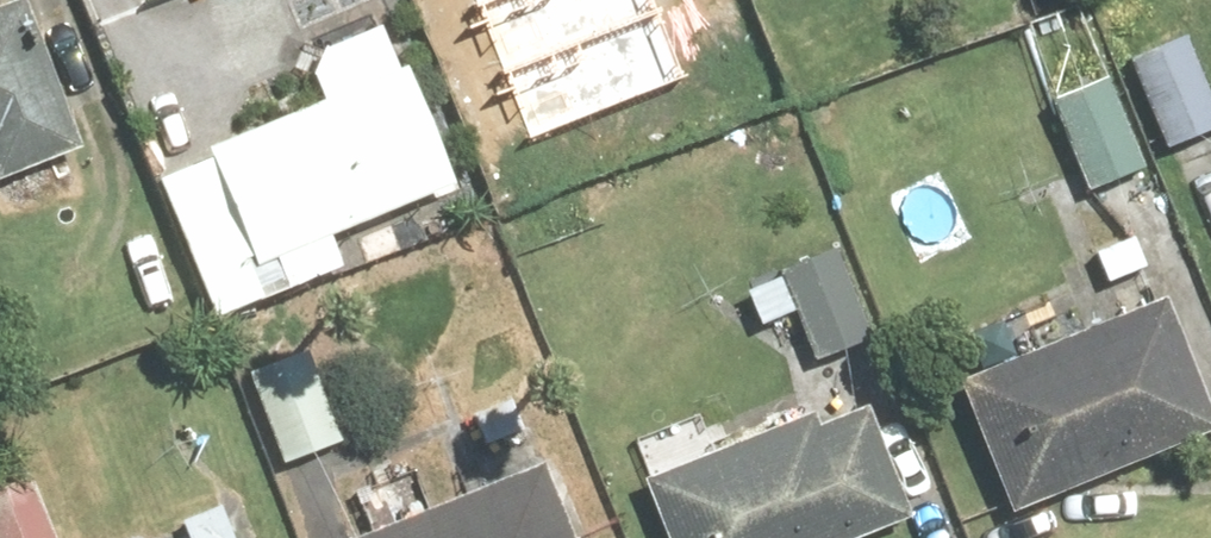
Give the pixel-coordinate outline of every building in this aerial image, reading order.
[(87,131),(36,0),(9,0),(0,3),(0,165),(87,131)] [(506,72),(659,12),(654,0),(494,0),(480,5),(506,72)] [(444,177),(377,9),(302,39),(323,90),(158,156),(219,308),(349,257),(335,221),(444,177)] [(506,72),(533,138),(685,79),(659,12),(506,72)] [(1160,146),(1210,127),(1210,71),(1192,22),(1123,49),(1160,146)] [(1114,59),(1045,85),(1084,185),(1152,158),(1114,59)] [(778,260),(819,365),(885,339),(844,234),(778,260)] [(958,361),(1014,506),(1210,430),(1210,389),(1169,280),(958,361)] [(245,360),(284,461),(352,435),(312,334),(245,360)] [(675,537),(846,537),(924,508),(873,378),(647,465),(675,537)] [(343,522),(349,537),(589,537),(552,442),(343,522)] [(35,460),(0,474),(0,537),(65,537),(35,460)]
